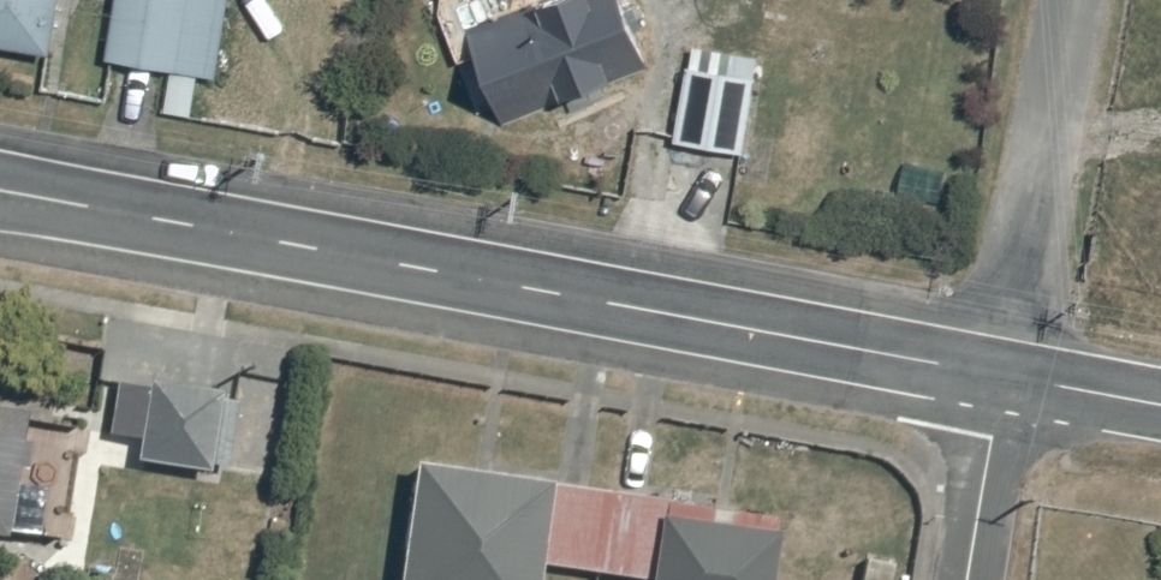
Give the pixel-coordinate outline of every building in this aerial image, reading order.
[(65,0),(0,0),(0,50),(55,59),(65,0)] [(109,63),(219,81),(233,0),(120,0),(109,63)] [(504,126),(650,71),(623,0),(568,0),(470,36),(504,126)] [(689,72),(677,145),(747,157),(760,84),(689,72)] [(147,445),(144,464),(216,477),(218,467),(234,470),(246,408),(230,405),(231,399),(158,386),(157,392),(122,386),(112,439),(147,445)] [(12,543),(23,475),(34,477),(38,450),(28,448),(33,421),(0,415),(0,541),(12,543)] [(423,470),(408,579),(548,579),(550,567),(561,489),(423,470)] [(561,489),(550,567),(605,574),(616,496),(561,489)] [(616,496),(605,574),(648,579),(660,579),(670,504),(616,496)] [(787,520),(670,504),(660,579),(779,579),(787,520)]
